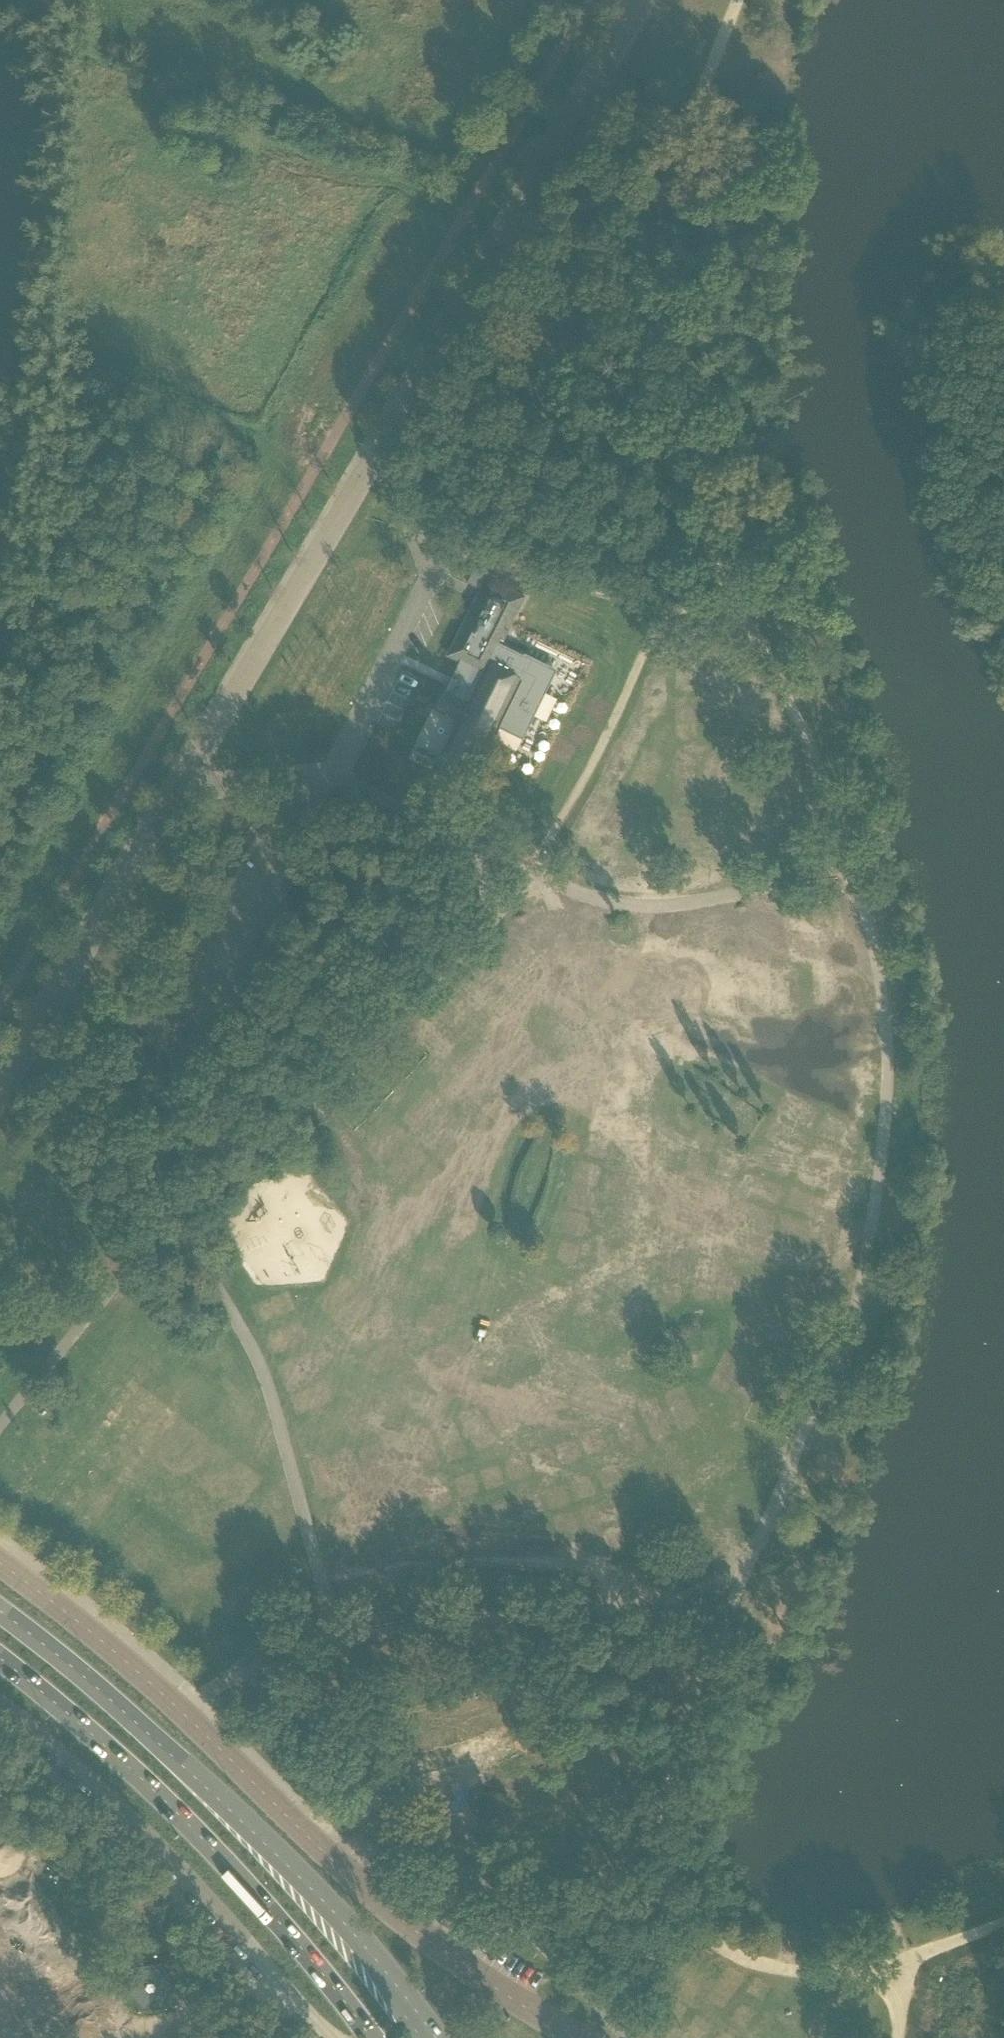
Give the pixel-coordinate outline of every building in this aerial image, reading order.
[(461,661),(436,710),(459,722),(436,767),(469,783),(499,722),(502,724),(501,727),(522,738),(555,671),(526,657),(526,658),(498,644),(501,639),(503,641),(525,597),(487,578),(481,589),(448,655),(461,661)] [(35,1407),(41,1412),(45,1406),(39,1402),(35,1407)] [(124,1990),(124,1991),(138,2010),(140,2011),(163,2008),(164,2007),(173,1986),(173,1984),(159,1966),(135,1968),(133,1969),(130,1977),(129,1979),(128,1982),(124,1990)]
